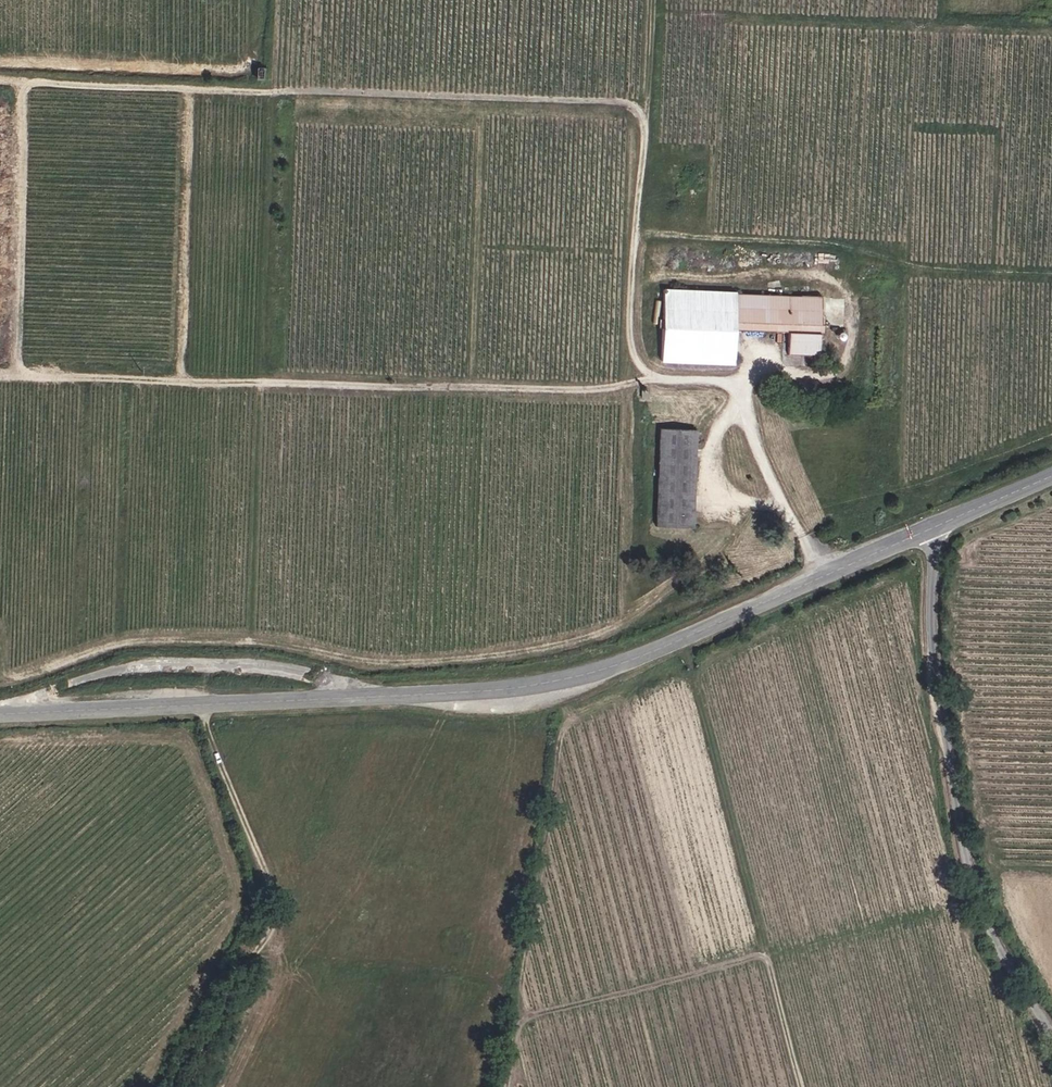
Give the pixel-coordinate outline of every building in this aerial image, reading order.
[(670,293),(667,362),(738,365),(740,330),(794,332),(793,352),(822,353),(824,300),(670,293)] [(659,528),(697,530),(701,431),(663,429),(659,528)]
